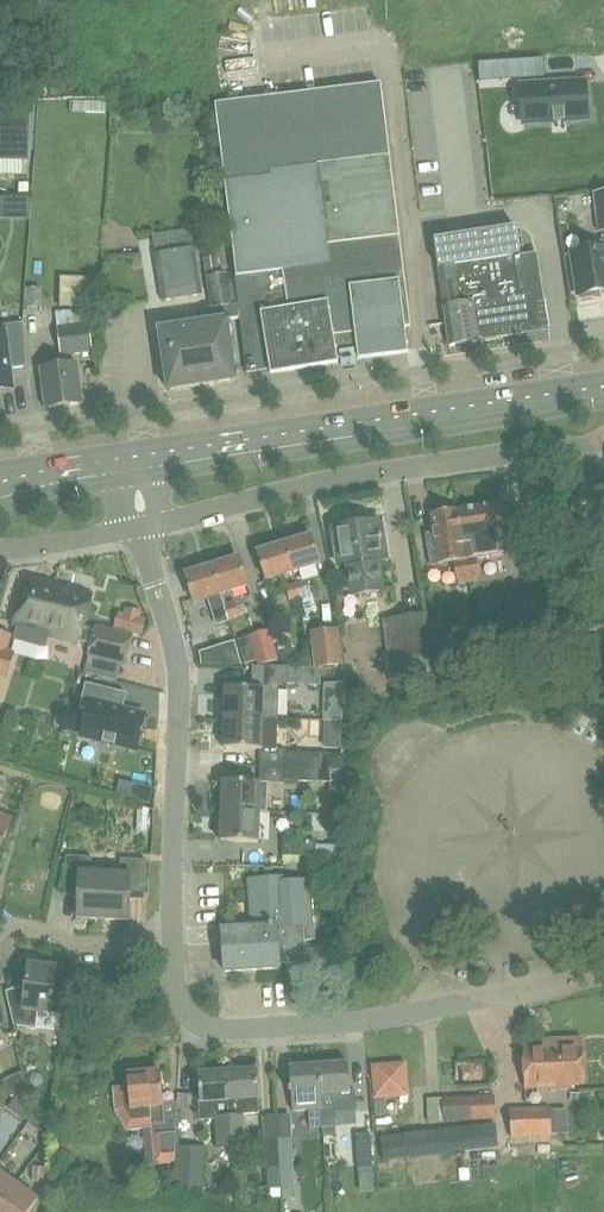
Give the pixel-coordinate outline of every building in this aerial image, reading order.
[(525,81),(528,119),(591,114),(588,76),(525,81)] [(215,104),(223,182),(235,278),(240,317),(247,374),(337,359),(406,349),(404,328),(410,327),(389,156),(381,83),(215,104)] [(29,104),(0,103),(0,160),(22,161),(28,161),(29,104)] [(594,197),(598,233),(603,232),(603,192),(593,193),(594,197)] [(515,227),(434,239),(439,276),(449,346),(477,342),(476,338),(479,338),(479,341),(528,334),(528,330),(524,330),(520,299),(523,298),(522,294),(519,294),(514,256),(519,255),(515,227)] [(162,301),(201,295),(191,229),(152,235),(162,301)] [(575,270),(580,298),(596,296),(595,293),(603,292),(603,249),(603,242),(588,245),(589,250),(572,253),(573,256),(570,259),(571,268),(575,270)] [(226,320),(240,317),(235,278),(228,279),(227,273),(220,275),(217,256),(203,258),(206,277),(205,277),(210,309),(205,310),(207,322),(192,325),(201,385),(235,380),(226,320)] [(59,278),(58,306),(88,307),(89,279),(59,278)] [(24,287),(25,309),(43,307),(41,287),(24,287)] [(61,356),(93,352),(89,321),(87,322),(85,308),(55,312),(61,356)] [(13,389),(10,369),(27,367),(23,323),(2,326),(3,331),(0,331),(0,391),(13,389)] [(158,330),(168,390),(201,385),(192,325),(158,330)] [(45,409),(83,404),(77,363),(39,368),(45,409)] [(456,511),(461,537),(462,537),(503,530),(499,504),(457,511),(456,511)] [(455,580),(468,578),(465,558),(466,558),(462,537),(461,537),(456,511),(431,515),(434,535),(426,536),(431,564),(439,562),(452,560),(455,580)] [(380,521),(356,524),(331,528),(337,566),(346,565),(350,595),(366,592),(381,590),(377,560),(386,559),(380,521)] [(311,535),(283,544),(292,573),(319,564),(311,535)] [(256,552),(265,581),(292,573),(283,544),(256,552)] [(466,558),(465,558),(468,578),(469,578),(479,577),(476,557),(466,558)] [(238,558),(211,566),(220,594),(247,586),(238,558)] [(193,602),(207,598),(215,625),(228,622),(228,620),(223,605),(220,594),(211,566),(185,574),(193,602)] [(76,644),(81,626),(91,595),(29,576),(14,625),(76,644)] [(306,580),(295,583),(305,615),(312,613),(316,612),(306,580)] [(294,618),(305,615),(295,583),(285,586),(294,618)] [(223,605),(228,620),(239,617),(234,602),(223,605)] [(119,612),(114,628),(142,636),(146,619),(141,617),(143,611),(126,607),(124,613),(119,612)] [(382,619),(384,636),(387,657),(388,664),(431,657),(424,612),(382,619)] [(455,657),(450,622),(429,625),(434,660),(455,657)] [(125,665),(132,636),(95,626),(88,655),(125,665)] [(341,665),(338,637),(337,629),(314,631),(310,631),(314,668),(317,668),(325,667),(341,665)] [(256,659),(258,663),(277,657),(269,631),(237,640),(244,662),(256,659)] [(6,650),(10,636),(0,633),(0,677),(6,679),(15,653),(6,650)] [(273,640),(281,666),(296,662),(289,635),(273,640)] [(206,640),(207,644),(209,658),(210,664),(239,660),(235,636),(206,640)] [(317,668),(287,667),(287,684),(319,684),(317,668)] [(85,683),(79,708),(87,710),(81,736),(136,750),(145,715),(114,707),(118,691),(85,683)] [(225,688),(224,717),(262,718),(262,705),(269,704),(271,684),(263,684),(263,689),(225,688)] [(269,719),(262,718),(224,717),(223,748),(260,749),(261,737),(269,737),(269,719)] [(259,752),(259,765),(259,766),(328,768),(327,754),(285,753),(285,750),(259,750),(259,752)] [(284,781),(330,782),(328,768),(259,766),(259,767),(258,779),(258,783),(284,783),(284,781)] [(222,782),(221,810),(259,811),(266,812),(267,784),(222,782)] [(141,786),(138,800),(149,804),(153,788),(141,786)] [(221,815),(221,820),(220,841),(263,843),(263,828),(258,828),(259,812),(266,812),(259,811),(221,810),(221,815)] [(12,819),(0,814),(0,847),(12,819)] [(282,856),(315,856),(315,841),(282,841),(282,856)] [(63,896),(77,897),(76,918),(102,919),(105,874),(91,873),(92,857),(65,856),(63,896)] [(120,858),(119,874),(105,874),(102,919),(128,920),(129,899),(144,900),(146,860),(120,858)] [(251,927),(224,929),(222,929),(224,972),(279,969),(279,964),(305,962),(303,927),(311,926),(308,881),(280,883),(279,879),(248,881),(251,927)] [(35,1028),(37,1012),(50,1013),(56,968),(27,965),(25,985),(6,991),(13,1026),(35,1028)] [(570,1087),(570,1085),(584,1084),(582,1039),(553,1040),(554,1047),(522,1048),(524,1089),(570,1087)] [(348,1063),(324,1064),(318,1065),(320,1094),(322,1127),(323,1127),(323,1134),(336,1133),(334,1108),(335,1108),(334,1094),(350,1093),(348,1063)] [(309,1128),(322,1127),(320,1094),(318,1065),(289,1067),(292,1111),(308,1110),(309,1128)] [(256,1069),(226,1071),(231,1148),(245,1147),(243,1115),(257,1113),(257,1098),(258,1098),(256,1069)] [(197,1073),(199,1102),(200,1119),(215,1118),(216,1149),(231,1148),(226,1071),(197,1073)] [(126,1130),(150,1128),(153,1164),(173,1163),(174,1134),(173,1134),(173,1122),(162,1122),(161,1108),(162,1108),(159,1072),(127,1074),(127,1086),(113,1087),(114,1111),(126,1130)] [(32,1126),(17,1101),(14,1097),(7,1107),(32,1126)] [(17,1101),(32,1126),(26,1097),(17,1101)] [(382,1116),(409,1115),(408,1097),(382,1098),(382,1116)] [(550,1136),(550,1131),(549,1108),(509,1109),(510,1138),(550,1136)] [(290,1115),(275,1116),(280,1189),(293,1188),(291,1139),(292,1138),(290,1115)] [(275,1116),(262,1117),(261,1117),(263,1141),(268,1190),(269,1190),(270,1196),(281,1196),(280,1189),(275,1116)] [(495,1124),(380,1137),(383,1160),(497,1146),(495,1124)] [(357,1169),(372,1168),(370,1133),(355,1134),(357,1169)] [(204,1189),(206,1147),(176,1146),(174,1188),(204,1189)] [(33,1166),(32,1181),(44,1182),(45,1167),(33,1166)] [(16,1184),(0,1173),(0,1206),(16,1184)] [(16,1184),(0,1206),(0,1211),(29,1211),(38,1200),(16,1184)] [(293,1188),(280,1189),(281,1196),(281,1199),(294,1198),(293,1188)]
